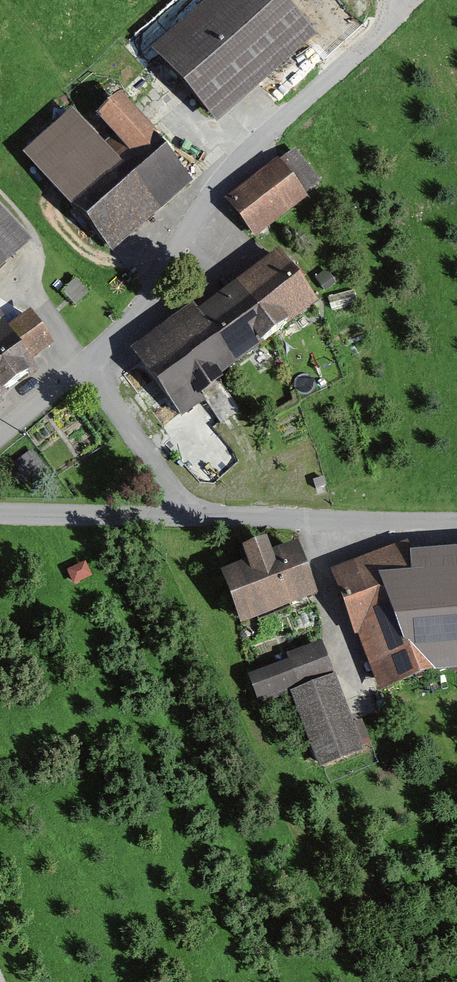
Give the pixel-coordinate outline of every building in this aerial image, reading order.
[(154,50),(217,123),(316,39),(282,0),(212,0),(154,50)] [(74,111),(25,155),(112,252),(195,178),(122,97),(99,118),(112,133),(102,142),(74,111)] [(292,152),(230,200),(258,236),(320,188),(292,152)] [(0,207),(0,269),(31,239),(0,207)] [(192,306),(131,351),(183,420),(206,403),(199,394),(320,305),(280,251),(197,313),(192,306)] [(75,279),(61,293),(75,307),(89,293),(75,279)] [(37,369),(32,362),(55,346),(32,314),(9,330),(2,320),(0,322),(0,395),(37,369)] [(32,453),(10,468),(25,488),(46,474),(32,453)] [(248,565),(223,574),(243,627),(317,600),(298,548),(272,558),(265,541),(242,549),(248,565)] [(332,572),(379,694),(433,675),(456,673),(456,552),(414,556),(410,543),(332,572)] [(85,565),(71,572),(77,586),(91,579),(85,565)] [(291,663),(251,677),(261,704),(291,693),(319,768),(365,752),(324,641),(288,655),(291,663)]
